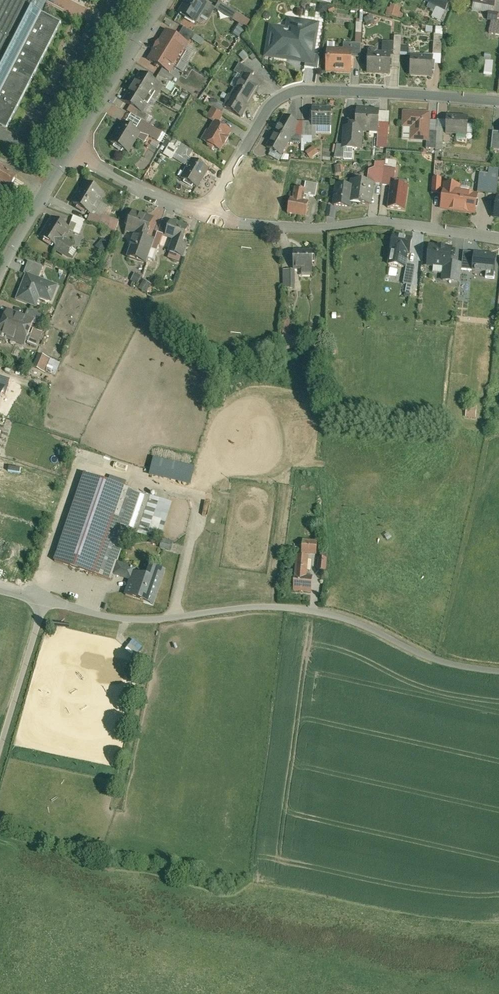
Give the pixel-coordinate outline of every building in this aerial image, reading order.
[(33,0),(0,0),(0,76),(38,3),(33,0)] [(0,76),(0,97),(44,12),(50,0),(39,0),(38,3),(0,76)] [(205,0),(188,0),(181,12),(200,23),(204,15),(211,3),(205,0)] [(443,20),(452,1),(451,0),(433,0),(431,4),(438,8),(434,15),(443,20)] [(218,7),(217,9),(236,19),(240,13),(221,2),(218,7)] [(211,3),(204,15),(211,19),(217,9),(218,7),(211,3)] [(395,17),(398,6),(394,5),(393,9),(390,8),(388,15),(395,17)] [(330,10),(330,6),(323,6),(322,13),(330,14),(330,10)] [(404,8),(398,6),(395,17),(405,20),(406,14),(403,13),(404,8)] [(0,97),(0,125),(8,129),(63,22),(44,12),(0,97)] [(497,12),(496,13),(492,12),(491,19),(495,20),(492,33),(498,34),(498,12),(497,12)] [(240,13),(236,19),(235,20),(242,24),(249,28),(253,20),(240,13)] [(317,55),(322,21),(289,16),(288,26),(272,23),(267,57),(309,64),(316,65),(317,55)] [(378,24),(375,16),(367,20),(370,27),(378,24)] [(249,28),(242,24),(236,35),(242,39),(249,28)] [(186,27),(180,37),(190,43),(193,38),(194,39),(197,35),(186,27)] [(168,29),(149,60),(164,69),(173,74),(192,44),(190,43),(180,37),(168,29)] [(446,41),(446,30),(438,30),(438,34),(437,34),(437,41),(446,41)] [(395,49),(404,50),(404,45),(404,37),(397,36),(397,42),(396,42),(395,49)] [(395,49),(396,42),(385,42),(385,52),(381,51),(381,48),(371,48),(370,73),(394,74),(395,49)] [(355,57),(357,57),(363,58),(364,44),(358,44),(346,43),(346,49),(355,50),(355,57)] [(330,48),(328,72),(354,73),(354,67),(357,68),(357,57),(355,57),(355,50),(346,49),(330,48)] [(241,56),(246,61),(251,56),(246,51),(241,56)] [(436,56),(436,63),(443,63),(444,55),(436,54),(436,56)] [(322,55),(317,55),(316,65),(309,64),(309,67),(320,68),(322,55)] [(413,76),(435,78),(436,63),(436,56),(414,55),(413,76)] [(245,73),(254,78),(257,72),(242,63),(237,72),(243,76),(245,73)] [(258,72),(262,75),(266,69),(262,66),(258,72)] [(173,74),(164,69),(157,81),(163,84),(169,89),(176,77),(173,74)] [(155,96),(163,84),(157,81),(143,72),(124,101),(144,113),(150,105),(147,103),(153,95),(155,96)] [(244,118),(264,84),(254,78),(245,73),(243,76),(226,105),(225,107),(228,109),(244,118)] [(225,113),(228,109),(225,107),(226,105),(215,98),(211,105),(215,107),(225,113)] [(225,113),(215,107),(208,119),(216,123),(211,131),(209,130),(203,141),(223,152),(227,146),(232,138),(231,138),(235,132),(222,124),(227,115),(225,113)] [(333,127),(334,107),(314,107),(314,122),(314,127),(318,127),(333,127)] [(382,109),(359,108),(358,124),(349,123),(345,127),(344,145),(344,148),(346,148),(365,149),(366,132),(381,133),(382,109)] [(431,131),(432,111),(405,110),(404,127),(414,127),(414,140),(429,141),(431,141),(431,131)] [(302,124),(286,115),(268,147),(284,156),(291,144),(298,130),(302,124)] [(470,136),(471,116),(450,115),(450,120),(449,129),(449,135),(470,136)] [(143,134),(140,139),(147,143),(151,136),(160,141),(165,133),(144,120),(138,131),(143,134)] [(440,129),(449,129),(450,120),(440,120),(440,129)] [(138,131),(123,122),(112,142),(131,153),(140,139),(143,134),(138,131)] [(318,135),(318,127),(314,127),(314,122),(304,122),(304,135),(318,135)] [(304,144),(304,135),(298,135),(298,130),(291,144),(304,144)] [(439,131),(431,131),(431,141),(429,141),(429,148),(438,148),(439,131)] [(175,161),(184,145),(170,137),(164,148),(168,151),(165,156),(175,161)] [(155,141),(152,145),(159,149),(162,146),(155,141)] [(316,145),(308,152),(313,159),(322,153),(316,145)] [(344,148),(344,145),(339,145),(336,159),(346,159),(346,148),(344,148)] [(199,191),(211,171),(192,159),(180,179),(199,191)] [(384,185),(387,166),(387,162),(378,162),(377,167),(371,171),(370,183),(377,184),(384,185)] [(0,164),(0,185),(11,191),(20,175),(0,164)] [(384,186),(393,187),(393,184),(396,185),(398,167),(387,166),(384,185),(384,186)] [(482,173),(480,191),(498,193),(498,175),(482,173)] [(446,179),(435,178),(434,195),(445,195),(446,186),(446,179)] [(374,207),(377,184),(370,183),(353,181),(352,186),(354,187),(352,203),(354,204),(374,207)] [(109,194),(87,182),(75,204),(93,214),(96,216),(103,203),(109,194)] [(308,189),(307,195),(318,197),(320,185),(308,182),(307,189),(308,189)] [(352,203),(354,187),(337,184),(334,207),(337,207),(353,209),(354,204),(352,203)] [(408,210),(411,187),(396,185),(393,184),(393,187),(390,207),(408,210)] [(443,210),(478,216),(481,195),(462,192),(463,186),(447,184),(446,186),(445,195),(443,210)] [(293,198),(290,213),(308,217),(310,201),(306,200),(307,195),(308,189),(307,189),(296,187),(294,198),(293,198)] [(110,207),(103,203),(96,216),(105,219),(106,216),(110,207)] [(335,218),(337,207),(334,207),(330,206),(329,217),(335,218)] [(138,237),(149,241),(157,218),(149,216),(148,217),(143,215),(143,214),(135,211),(128,231),(139,235),(138,237)] [(93,214),(91,222),(119,231),(122,221),(106,216),(105,219),(96,216),(93,214)] [(88,221),(76,216),(71,228),(73,230),(72,232),(82,236),(88,221)] [(71,228),(53,218),(41,237),(58,247),(57,250),(70,258),(78,245),(68,239),(72,232),(73,230),(71,228)] [(193,227),(172,220),(167,236),(163,245),(172,249),(171,253),(187,258),(191,246),(187,244),(193,227)] [(163,245),(167,236),(160,233),(156,243),(154,248),(161,251),(163,245)] [(414,238),(396,234),(393,252),(397,252),(395,263),(406,265),(408,254),(411,255),(414,238)] [(138,237),(137,236),(130,258),(149,264),(156,243),(149,241),(138,237)] [(455,246),(431,244),(429,267),(445,268),(444,281),(461,283),(463,263),(453,262),(455,246)] [(316,250),(297,250),(297,270),(306,270),(306,274),(316,274),(316,250)] [(493,253),(474,250),(469,276),(478,277),(480,269),(490,270),(493,253)] [(33,262),(18,300),(39,307),(42,299),(55,303),(61,286),(42,278),(46,267),(33,262)] [(418,267),(409,265),(406,284),(415,285),(418,267)] [(297,289),(298,271),(285,271),(285,289),(297,289)] [(144,277),(137,273),(134,280),(140,284),(144,277)] [(154,284),(147,280),(142,288),(149,292),(154,284)] [(10,309),(0,332),(0,335),(27,346),(37,323),(38,320),(28,316),(27,318),(20,315),(21,313),(10,309)] [(31,310),(28,316),(38,320),(37,323),(45,326),(49,317),(31,310)] [(44,333),(37,330),(31,343),(39,346),(44,333)] [(54,360),(41,353),(34,366),(48,373),(54,360)] [(470,404),(468,417),(478,418),(480,406),(470,404)] [(189,468),(151,458),(147,475),(185,485),(189,468)] [(86,474),(56,562),(112,581),(114,576),(119,562),(129,532),(149,539),(162,500),(86,474)] [(164,540),(153,537),(151,543),(162,546),(164,540)] [(305,543),(304,554),(319,555),(320,541),(305,540),(305,543)] [(166,543),(164,548),(176,551),(177,547),(166,543)] [(298,557),(296,593),(314,594),(315,577),(310,577),(311,557),(298,557)] [(329,559),(320,558),(320,571),(329,571),(329,559)] [(138,569),(119,562),(114,576),(131,581),(133,582),(136,573),(138,569)] [(133,582),(131,581),(126,596),(155,606),(167,571),(152,566),(148,577),(136,573),(133,582)]
